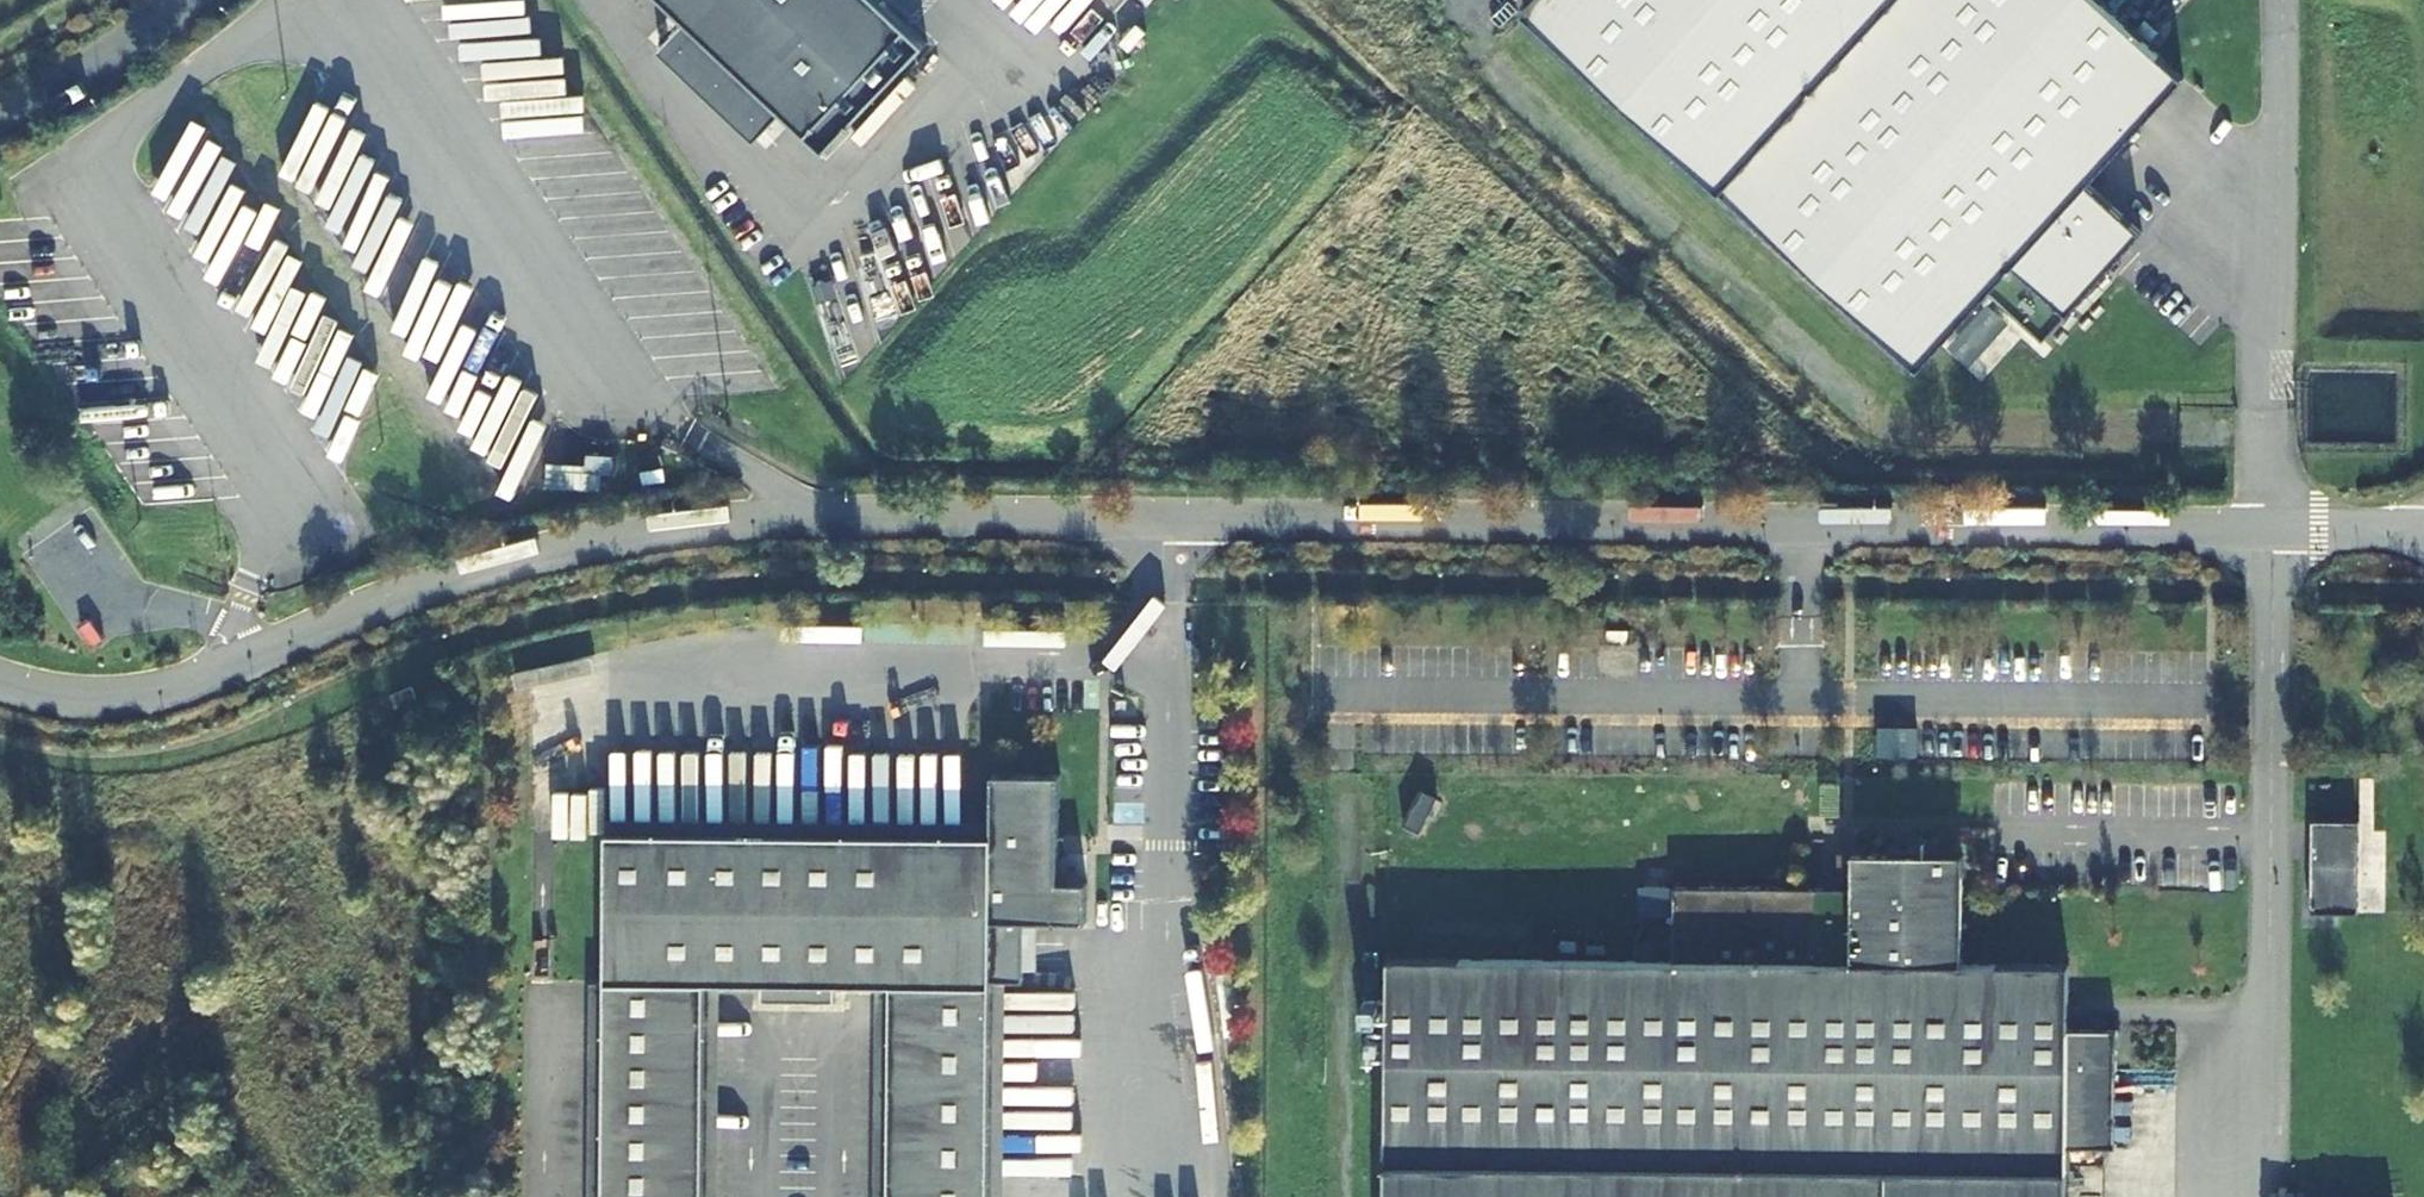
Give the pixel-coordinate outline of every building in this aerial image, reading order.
[(686,19),(783,111),(826,151),(927,43),(881,0),(666,0),(686,19)] [(1523,10),(1918,370),(1989,293),(2044,342),(2143,232),(2089,183),(2185,78),(2099,0),(1532,0),(1523,10)] [(471,465),(524,483),(538,445),(498,431),(505,412),(506,413),(512,394),(497,389),(471,465)] [(1607,631),(1607,645),(1628,645),(1628,632),(1607,631)] [(414,694),(410,682),(389,689),(394,702),(414,694)] [(705,983),(760,983),(760,1001),(837,1001),(838,983),(894,984),(891,1196),(990,1196),(992,980),(1024,981),(1025,921),(1087,922),(1088,882),(1059,882),(1060,774),(993,774),(992,836),(607,832),(604,1196),(703,1196),(705,983)] [(2311,821),(2311,842),(2359,842),(2359,821),(2311,821)] [(2311,842),(2310,913),(2358,914),(2359,842),(2311,842)] [(1388,959),(1385,1196),(2067,1196),(2068,1146),(2068,1071),(2117,1071),(2117,1030),(2068,1030),(2069,965),(1962,964),(1964,854),(1892,854),(1892,853),(1853,853),(1853,889),(1674,887),(1673,961),(1388,959)] [(2068,1071),(2068,1146),(2116,1147),(2117,1071),(2068,1071)]
